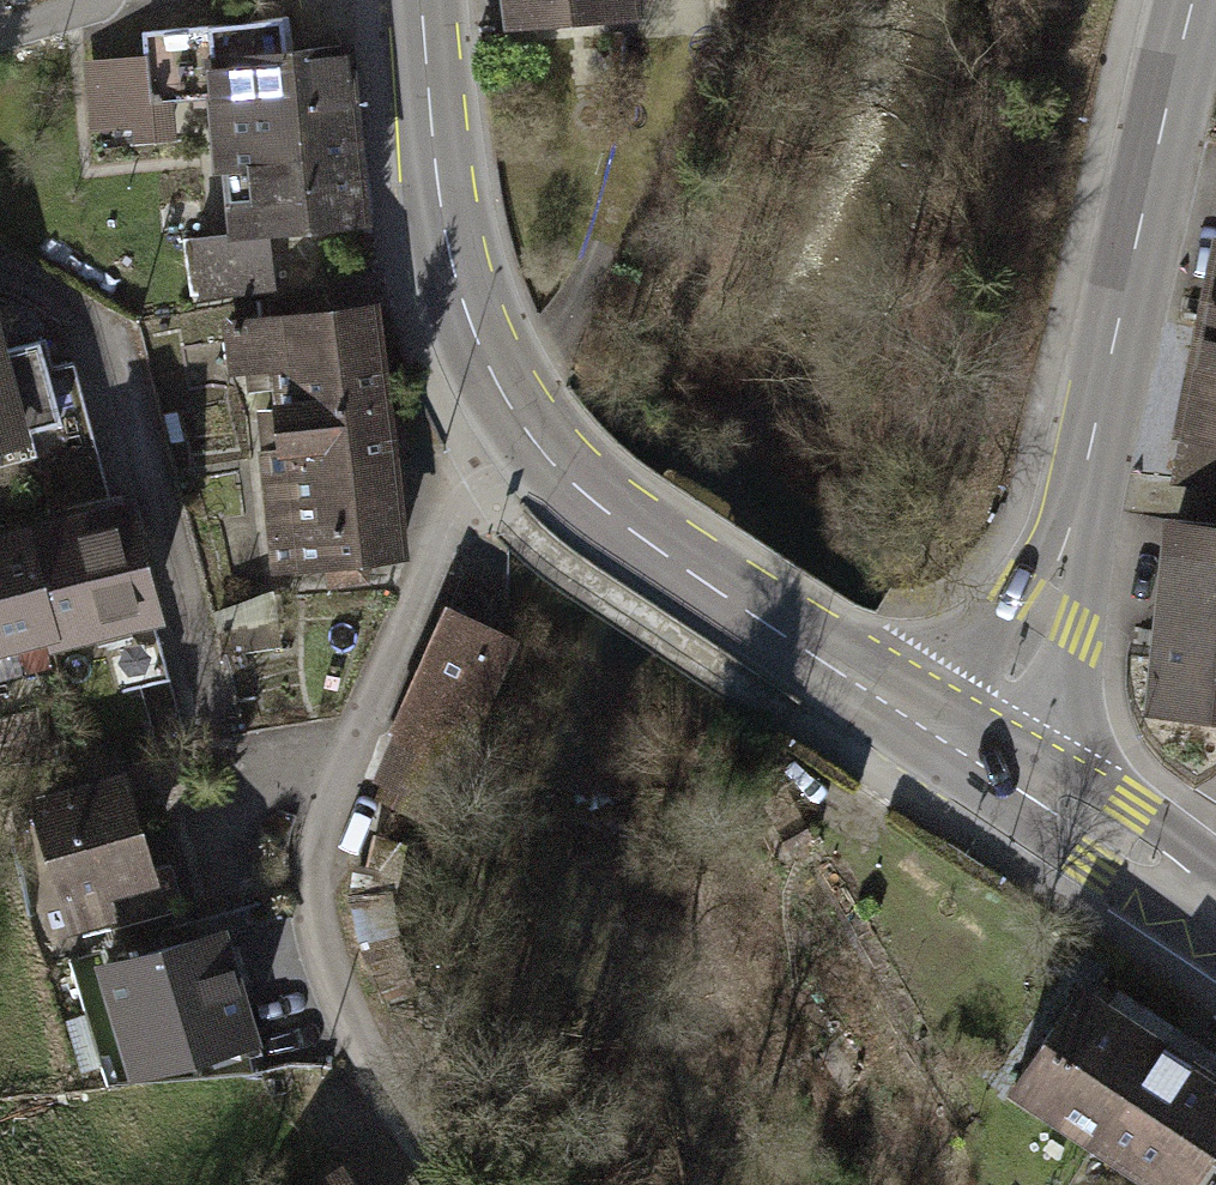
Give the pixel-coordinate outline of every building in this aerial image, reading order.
[(512,15),(631,4),(631,0),(511,0),(512,15)] [(361,206),(342,41),(285,47),(282,15),(145,31),(148,58),(90,75),(93,116),(144,112),(143,95),(217,89),(232,220),(361,206)] [(233,285),(273,280),(269,248),(229,253),(233,285)] [(1176,475),(1215,476),(1215,276),(1176,475)] [(374,313),(230,329),(234,367),(269,363),(279,444),(291,443),(292,456),(389,445),(374,313)] [(0,324),(0,446),(63,430),(38,338),(6,346),(0,324)] [(401,552),(389,445),(292,456),(274,458),(275,466),(268,476),(279,566),(325,560),(328,584),(366,579),(364,557),(401,552)] [(147,611),(119,504),(23,531),(49,628),(52,636),(76,630),(147,611)] [(1179,519),(1162,693),(1215,698),(1215,522),(1179,519)] [(23,531),(0,537),(0,642),(49,628),(23,531)] [(279,647),(271,596),(222,615),(226,652),(279,647)] [(449,603),(378,769),(396,777),(352,880),(409,904),(523,635),(449,603)] [(134,831),(117,774),(39,798),(75,919),(110,909),(114,922),(182,902),(170,863),(151,868),(140,830),(134,831)] [(216,926),(104,961),(131,1043),(187,1025),(194,1046),(249,1028),(216,926)] [(1082,977),(1014,1078),(1096,1133),(1164,1032),(1082,977)] [(1164,1032),(1096,1133),(1170,1183),(1166,1184),(1215,1184),(1215,1068),(1164,1032)] [(308,1184),(346,1184),(335,1168),(308,1184)]
